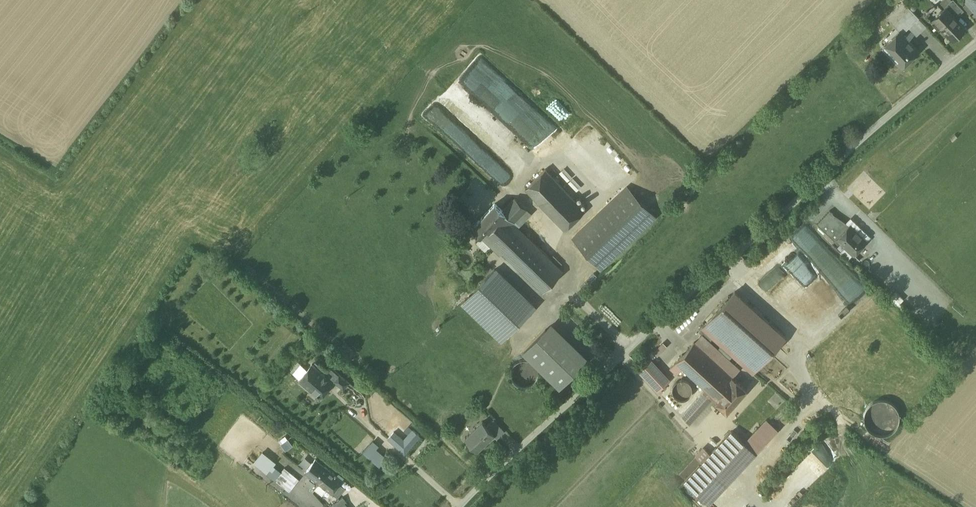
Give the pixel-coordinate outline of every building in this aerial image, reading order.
[(954,0),(952,0),(944,7),(945,8),(946,7),(956,18),(964,10),(954,0)] [(974,9),(975,9),(975,0),(966,0),(974,9)] [(903,1),(886,17),(899,30),(903,33),(919,18),(903,1)] [(956,18),(946,7),(945,8),(932,21),(939,29),(941,27),(953,39),(965,28),(956,18)] [(899,30),(882,47),(902,67),(919,50),(903,33),(899,30)] [(585,208),(545,169),(525,189),(565,228),(585,208)] [(627,187),(573,238),(601,268),(656,217),(627,187)] [(521,192),(503,210),(495,203),(472,227),(495,248),(497,246),(543,291),(563,271),(518,227),(537,208),(521,192)] [(835,214),(830,210),(817,224),(835,241),(837,239),(837,238),(849,225),(835,214)] [(799,221),(733,281),(728,285),(735,291),(786,336),(810,351),(879,291),(802,218),(799,221)] [(867,241),(850,225),(849,225),(837,238),(837,239),(854,255),(867,241)] [(493,287),(525,317),(537,305),(497,266),(485,279),(493,287)] [(485,279),(475,290),(483,297),(493,287),(485,279)] [(525,317),(493,287),(483,297),(515,328),(525,317)] [(483,297),(475,290),(461,304),(501,342),(515,328),(483,297)] [(735,291),(699,331),(702,333),(710,340),(713,336),(753,372),(786,336),(735,291)] [(541,323),(528,336),(575,380),(587,367),(541,323)] [(710,340),(702,333),(694,341),(725,369),(728,372),(735,363),(710,340)] [(657,355),(668,346),(664,341),(654,350),(657,355)] [(725,369),(694,341),(670,367),(675,372),(673,373),(675,375),(677,373),(683,368),(706,389),(725,369)] [(538,379),(539,374),(537,368),(534,364),(530,361),(524,360),(519,361),(515,364),(512,368),(511,374),(512,379),(515,384),(519,387),(525,388),(530,386),(535,383),(538,379)] [(668,378),(651,360),(640,371),(657,389),(668,378)] [(328,377),(309,361),(298,374),(317,390),(328,377)] [(728,372),(725,369),(706,389),(714,397),(718,400),(717,402),(727,411),(747,388),(734,377),(734,376),(733,376),(740,368),(735,363),(728,372)] [(692,393),(693,389),(692,385),(690,382),(686,380),(682,379),(679,380),(675,382),(673,385),(673,389),(673,393),(676,396),(679,399),(683,399),(687,398),(690,396),(692,393)] [(706,389),(682,415),(691,423),(714,397),(706,389)] [(356,451),(370,435),(345,413),(331,429),(356,451)] [(504,431),(494,419),(487,426),(495,434),(495,435),(497,438),(504,431)] [(483,421),(465,438),(477,451),(495,435),(495,434),(487,426),(483,421)] [(395,430),(388,438),(405,454),(422,436),(413,428),(404,438),(395,430)] [(711,453),(703,462),(702,462),(684,481),(709,504),(757,453),(745,442),(732,430),(711,453)] [(765,444),(753,433),(745,442),(757,453),(765,444)] [(286,450),(293,445),(286,435),(279,440),(286,450)] [(369,456),(380,465),(387,456),(376,447),(369,456)] [(705,448),(697,456),(702,462),(703,462),(711,453),(705,448)] [(250,469),(254,464),(290,491),(299,478),(284,467),(281,471),(274,465),(277,461),(263,450),(254,461),(248,456),(243,463),(250,469)] [(316,459),(313,463),(310,461),(306,465),(309,468),(306,472),(320,483),(330,470),(316,459)] [(330,470),(320,483),(332,493),(333,491),(341,483),(342,480),(330,470)] [(341,483),(333,491),(339,496),(346,487),(341,483)] [(330,506),(331,506),(339,506),(346,502),(343,497),(330,506)]
